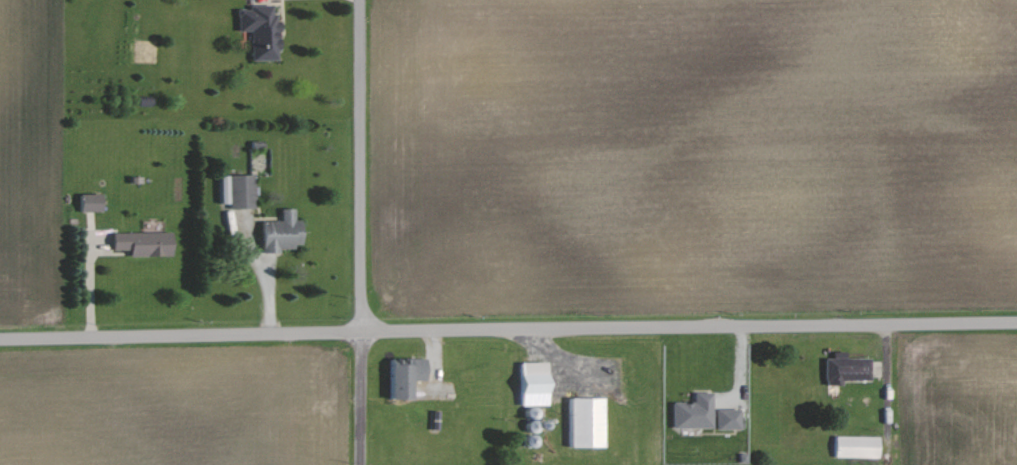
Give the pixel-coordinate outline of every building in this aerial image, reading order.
[(238,6),(238,31),(251,31),(252,60),(279,60),(278,6),(238,6)] [(254,174),(221,175),(221,204),(229,203),(229,208),(254,208),(254,174)] [(103,194),(81,193),(81,211),(103,212),(103,194)] [(263,221),(263,250),(303,249),(302,220),(295,220),(295,209),(282,209),(282,220),(263,221)] [(172,231),(113,232),(113,250),(130,250),(131,256),(173,255),(172,231)] [(847,358),(847,351),(834,351),(834,358),(826,358),(826,385),(843,385),(843,380),(871,380),(871,358),(847,358)] [(428,358),(391,358),(391,399),(413,399),(414,381),(427,381),(428,358)] [(549,362),(520,362),(521,406),(549,405),(549,362)] [(673,402),(673,428),(713,427),(713,392),(695,392),(695,401),(673,402)] [(605,398),(572,398),(572,447),(605,447),(605,398)] [(742,429),(741,409),(716,409),(717,429),(742,429)] [(835,457),(879,458),(880,437),(836,436),(835,457)]
